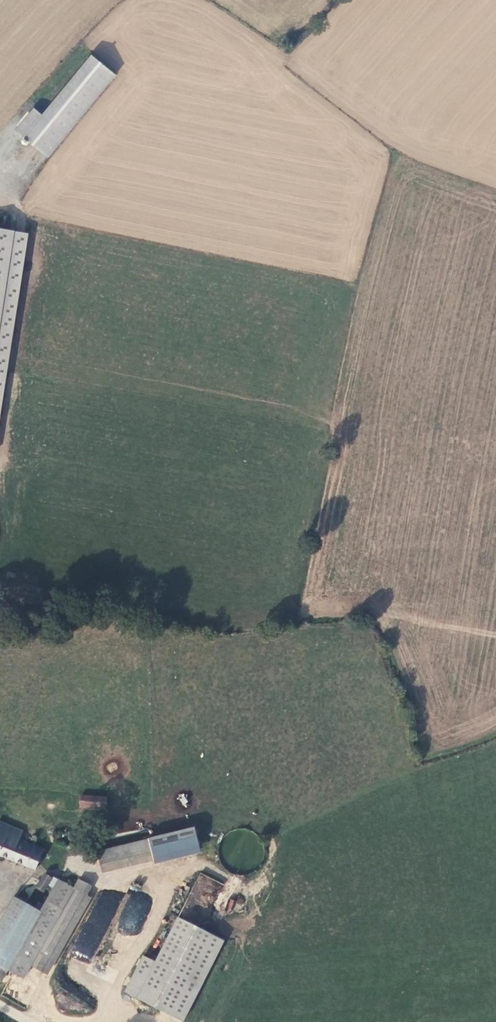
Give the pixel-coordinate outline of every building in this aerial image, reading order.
[(51,159),(114,72),(88,54),(43,115),(32,106),(13,131),(51,159)] [(22,244),(0,240),(0,347),(22,244)] [(81,807),(106,809),(107,798),(82,795),(81,807)] [(22,832),(0,822),(0,855),(35,871),(45,851),(19,840),(22,832)] [(98,852),(101,865),(153,854),(150,840),(98,852)] [(199,872),(179,917),(202,927),(222,882),(199,872)] [(37,889),(45,894),(53,880),(45,875),(37,889)] [(87,894),(60,880),(47,902),(62,911),(73,918),(87,894)] [(28,903),(36,908),(39,903),(45,894),(37,889),(28,903)] [(102,891),(72,949),(91,959),(121,901),(102,891)] [(136,936),(148,898),(127,892),(116,929),(136,936)] [(20,904),(12,900),(0,922),(0,938),(20,904)] [(62,911),(47,902),(45,906),(16,956),(0,947),(0,982),(2,983),(10,970),(24,979),(30,968),(62,911)] [(45,906),(39,903),(36,908),(35,911),(20,902),(20,904),(0,938),(0,947),(16,956),(45,906)] [(62,911),(30,968),(41,976),(73,918),(62,911)] [(177,918),(156,962),(138,998),(184,1020),(224,940),(177,918)] [(124,991),(138,998),(156,962),(142,955),(124,991)]
